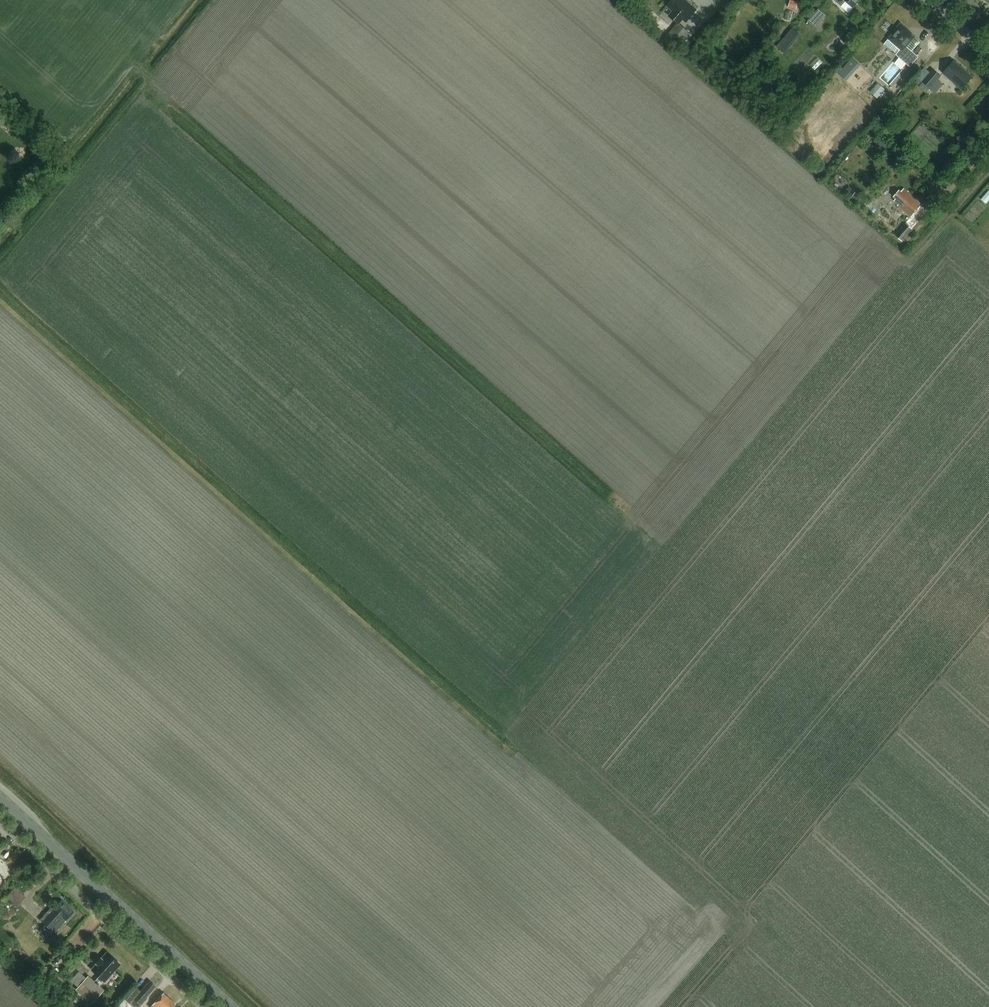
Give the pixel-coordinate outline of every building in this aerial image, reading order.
[(687,0),(671,0),(666,5),(672,11),(668,15),(677,23),(679,24),(683,20),(686,22),(698,9),(687,0)] [(798,2),(792,0),(790,0),(789,6),(796,8),(798,2)] [(853,9),(861,0),(835,0),(841,6),(845,2),(853,9)] [(818,8),(807,21),(815,28),(826,15),(818,8)] [(679,47),(690,34),(679,24),(677,23),(666,36),(679,47)] [(915,36),(906,29),(907,28),(901,23),(895,30),(896,30),(889,38),(901,48),(896,54),(910,66),(919,57),(906,46),(915,36)] [(798,53),(803,47),(796,40),(791,46),(798,53)] [(960,89),(971,77),(952,61),(941,73),(960,89)] [(925,92),(939,76),(931,70),(930,72),(924,67),(912,81),(925,92)] [(877,98),(885,89),(878,83),(870,92),(877,98)] [(898,207),(911,218),(922,204),(904,189),(901,193),(899,191),(894,197),(896,198),(894,201),(899,206),(898,207)] [(901,241),(912,229),(905,223),(894,236),(901,241)] [(26,897),(15,886),(6,896),(17,906),(26,897)] [(53,907),(41,920),(47,925),(41,931),(48,938),(54,931),(55,933),(75,911),(63,900),(55,909),(53,907)] [(122,964),(108,952),(103,958),(102,958),(97,963),(98,964),(93,969),(100,976),(96,981),(90,975),(80,987),(94,1000),(105,989),(101,985),(105,980),(106,981),(122,964)] [(157,987),(151,981),(142,991),(138,988),(121,1006),(128,1006),(131,1004),(135,1006),(140,1006),(149,997),(148,997),(157,987)] [(175,1002),(164,993),(151,1006),(170,1006),(175,1002)]
